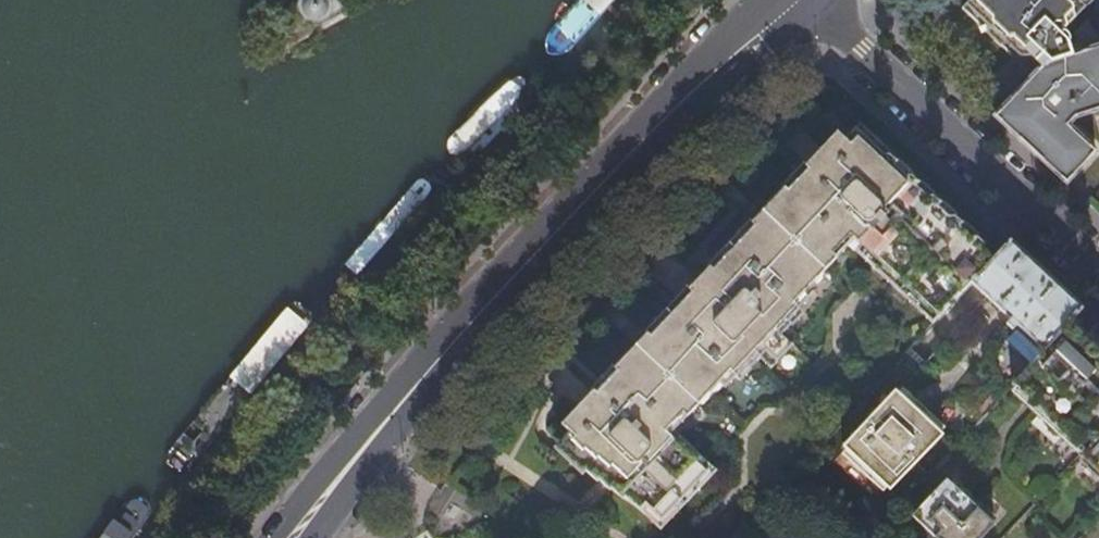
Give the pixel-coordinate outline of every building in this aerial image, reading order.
[(300,0),(297,5),(297,10),(298,15),(301,20),(305,24),(310,26),(316,26),(321,24),(326,20),(329,12),(329,7),(326,0),(300,0)] [(962,10),(1008,52),(1018,43),(1032,56),(1040,47),(1050,62),(1072,55),(1069,45),(1069,43),(1069,40),(1069,38),(1068,37),(1067,35),(1064,31),(1093,0),(972,0),(962,10)] [(1072,55),(1050,62),(1044,66),(996,116),(1035,153),(1066,182),(1095,150),(1068,125),(1076,115),(1098,108),(1098,46),(1072,55)] [(1040,47),(1032,56),(1044,66),(1050,62),(1040,47)] [(858,235),(943,317),(973,284),(998,257),(925,188),(866,132),(844,154),(823,175),(814,167),(784,198),(759,224),(740,206),(712,235),(687,261),(717,290),(697,311),(687,302),(667,323),(617,376),(601,393),(610,403),(588,425),(568,446),(569,448),(573,445),(593,463),(590,467),(592,469),(594,467),(604,477),(610,472),(614,476),(619,481),(616,485),(617,486),(618,485),(664,519),(711,470),(669,430),(686,411),(690,415),(734,370),(740,376),(761,354),(764,357),(770,350),(781,360),(798,343),(786,332),(807,310),(800,304),(843,258),(840,255),(858,235)] [(1050,278),(1011,242),(998,257),(973,284),(1045,350),(1069,325),(1083,309),(1050,278)] [(1014,384),(1079,446),(1078,448),(1083,454),(1098,436),(1098,353),(1069,325),(1045,350),(1014,384)] [(870,396),(895,369),(890,364),(865,391),(870,396)] [(898,393),(846,448),(893,491),(944,436),(898,393)] [(832,420),(840,428),(847,420),(839,413),(832,420)] [(1081,455),(1098,472),(1098,436),(1083,454),(1081,455)] [(940,537),(982,537),(996,523),(948,479),(915,515),(940,537)] [(747,512),(755,519),(766,507),(758,500),(747,512)]
